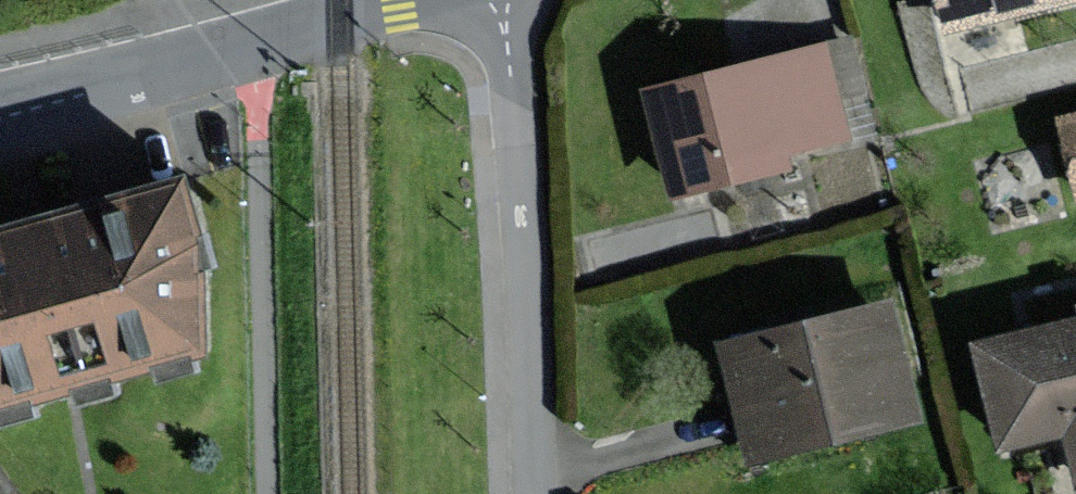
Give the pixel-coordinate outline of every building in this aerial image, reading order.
[(950,27),(1058,0),(943,0),(950,27)] [(845,139),(819,43),(643,90),(673,202),(790,172),(786,155),(845,139)] [(1055,105),(1072,193),(1075,192),(1075,100),(1055,105)] [(206,241),(189,173),(0,226),(0,415),(209,356),(206,241)] [(921,424),(889,303),(719,347),(751,468),(921,424)] [(970,345),(998,453),(1066,436),(1075,477),(1075,319),(970,345)]
